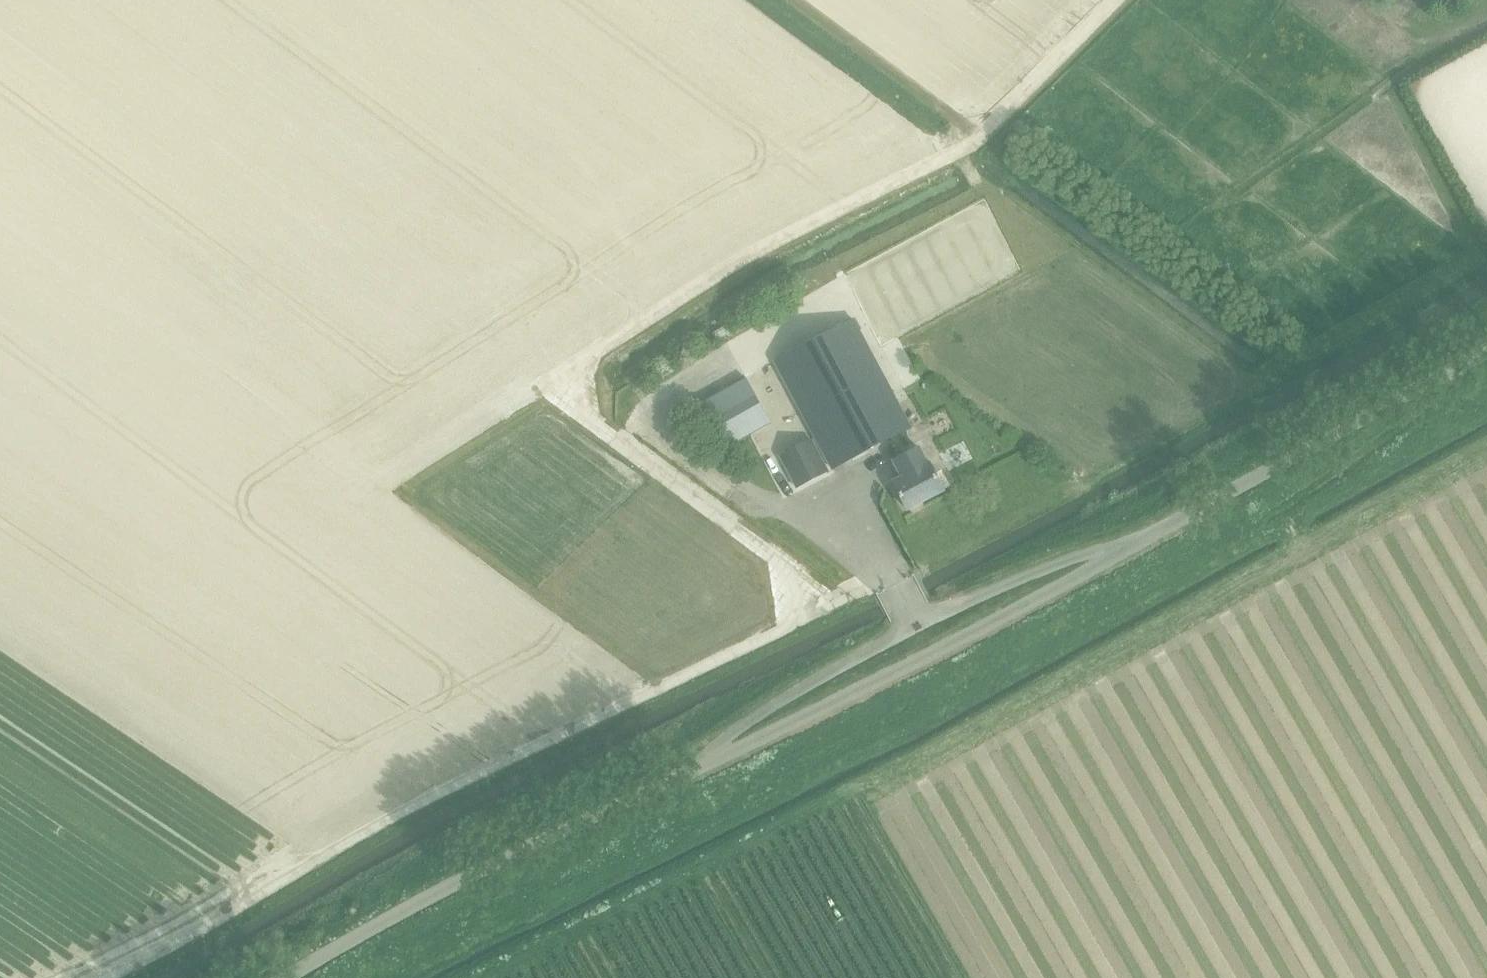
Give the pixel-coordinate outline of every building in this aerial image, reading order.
[(910,428),(853,320),(775,362),(833,469),(910,428)] [(704,403),(728,447),(771,423),(747,380),(704,403)] [(812,440),(781,457),(797,487),(828,471),(812,440)] [(902,478),(893,482),(901,497),(899,499),(903,505),(905,505),(908,510),(943,491),(929,463),(927,464),(918,447),(893,460),(902,478)]
